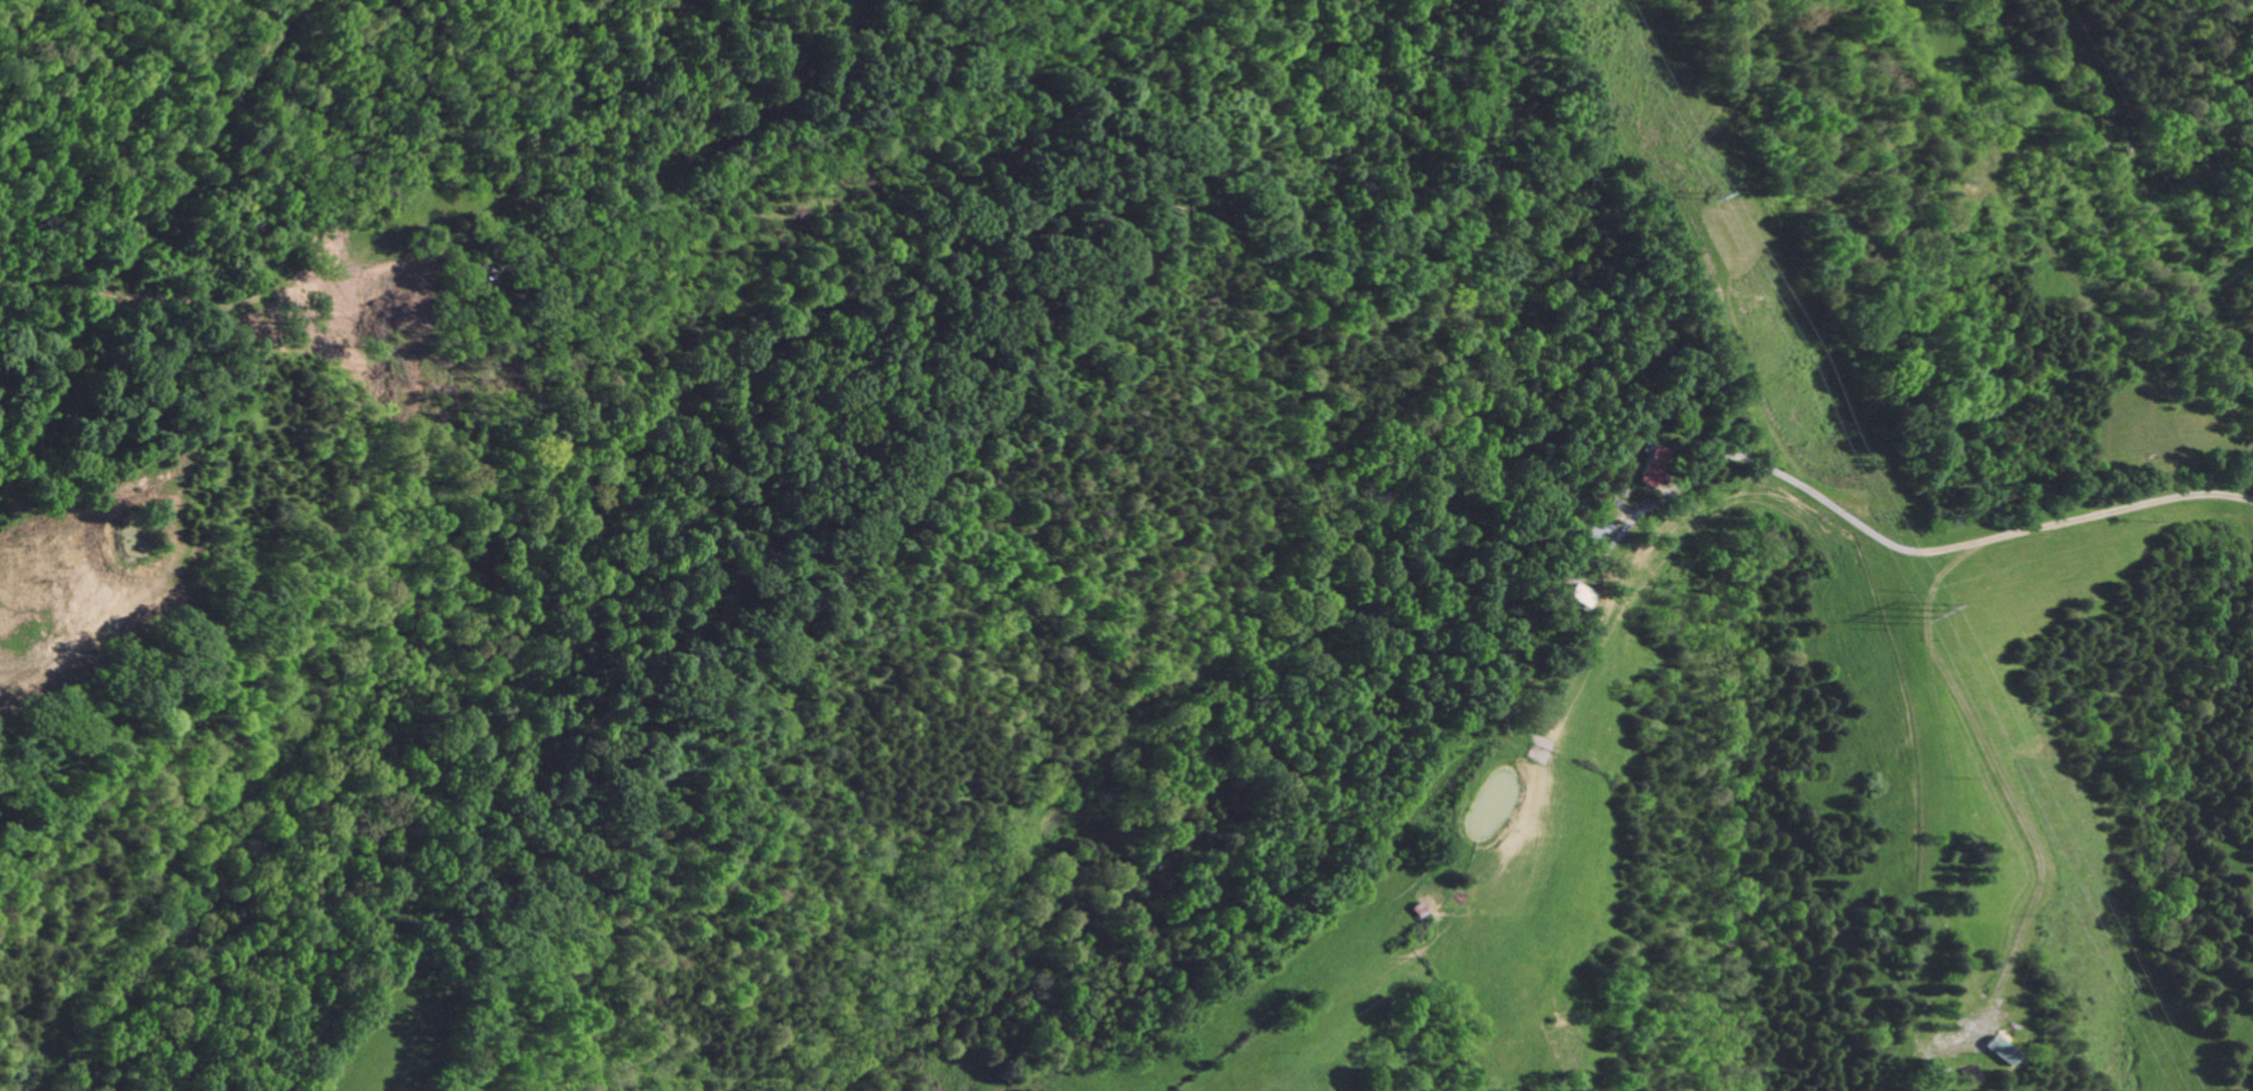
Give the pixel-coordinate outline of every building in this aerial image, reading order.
[(1658,489),(1672,451),(1647,442),(1644,451),(1651,454),(1641,483),(1658,489)] [(2017,1053),(1992,1037),(1984,1050),(2009,1066),(2017,1053)]
